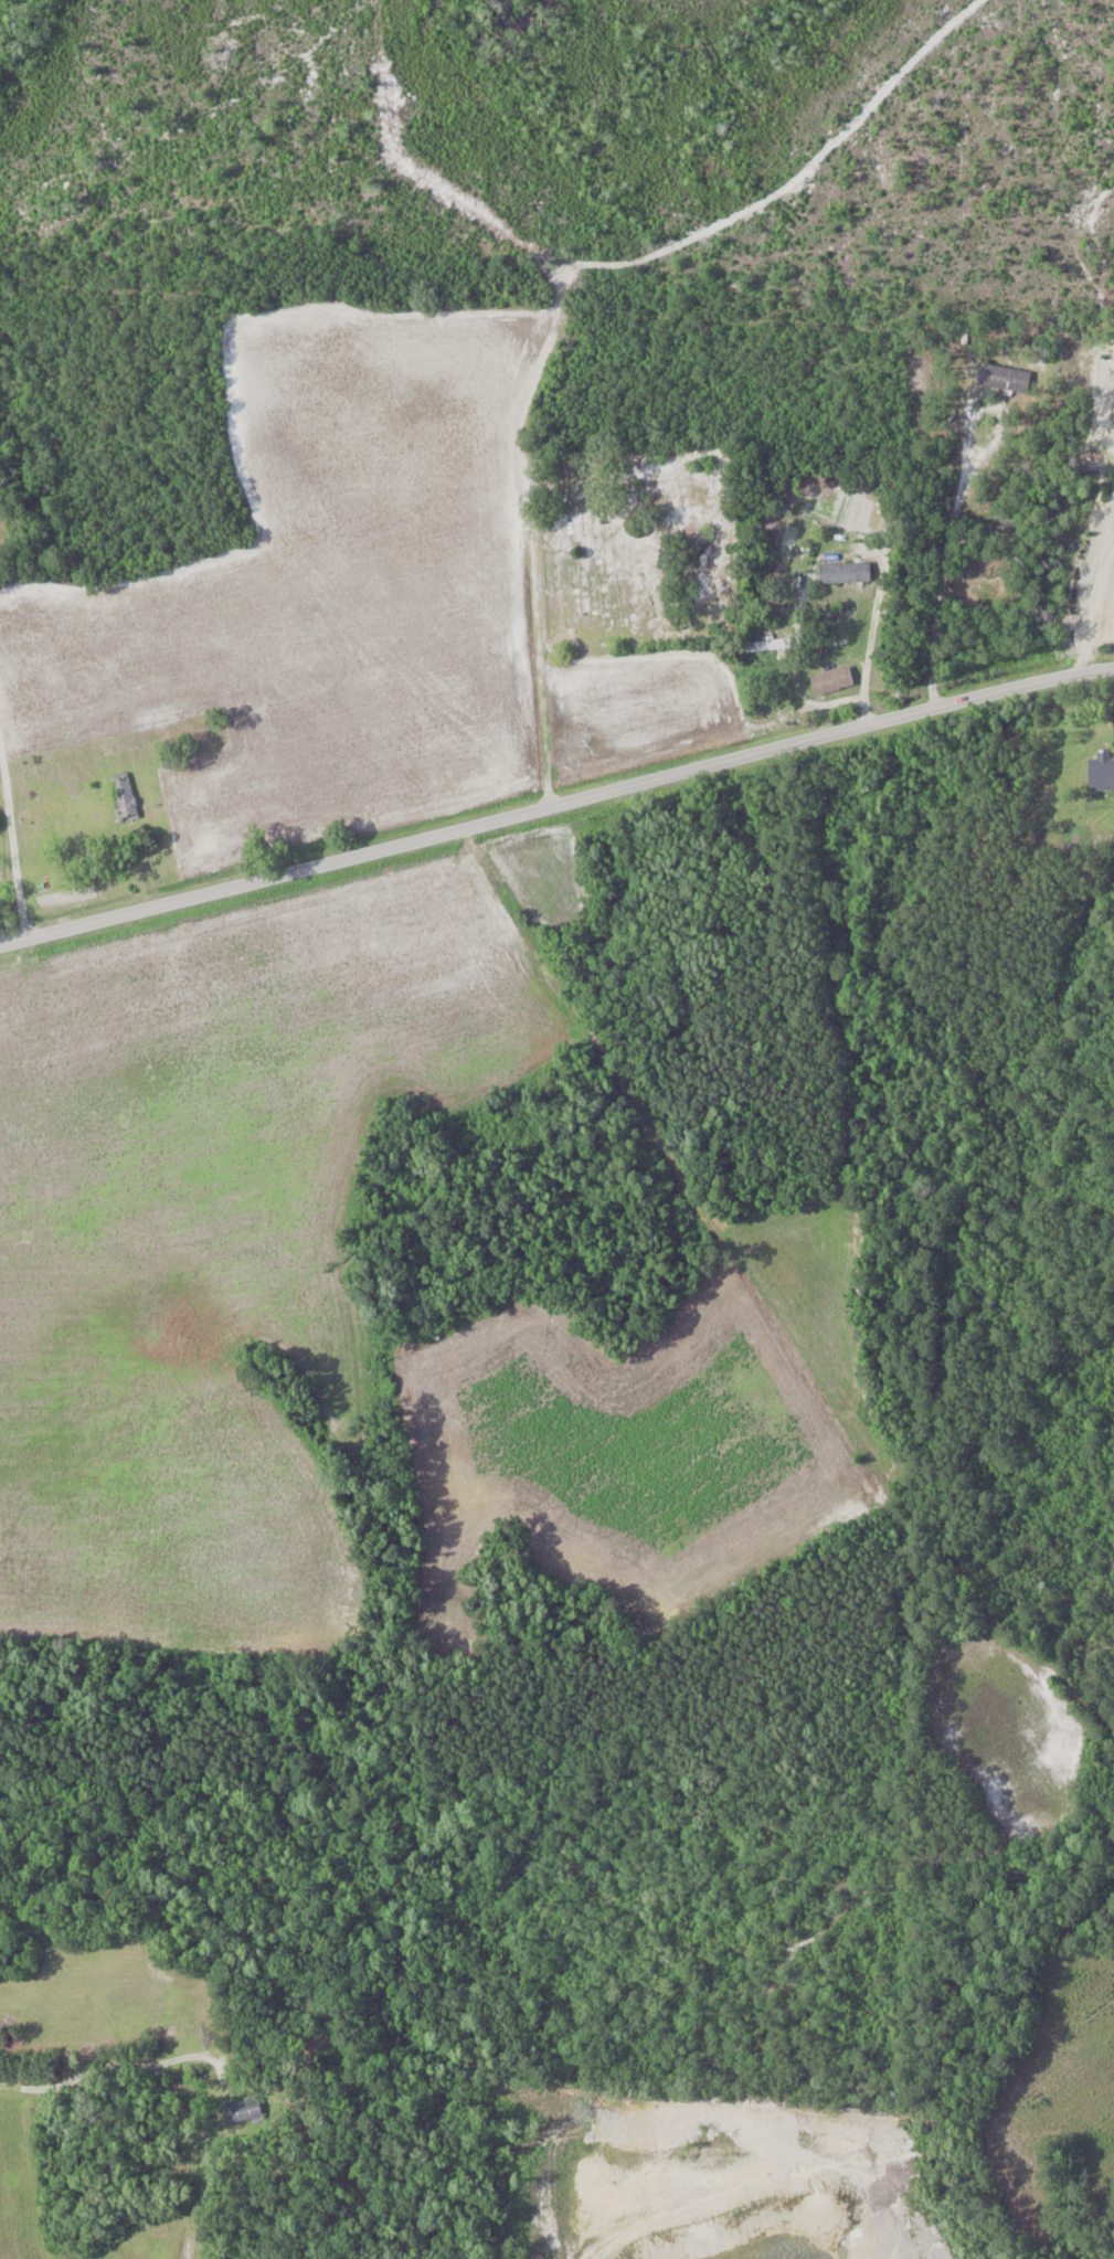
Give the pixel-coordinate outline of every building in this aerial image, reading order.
[(980,384),(1029,392),(1032,371),(983,363),(980,384)] [(873,582),(873,563),(821,563),(821,582),(873,582)] [(792,646),(790,636),(746,644),(748,653),(792,646)] [(815,694),(855,687),(852,668),(812,675),(815,694)] [(119,822),(139,818),(130,772),(111,775),(119,822)] [(231,2123),(262,2116),(259,2098),(227,2105),(231,2123)] [(193,2233),(184,2232),(184,2258),(193,2258),(193,2233)]
